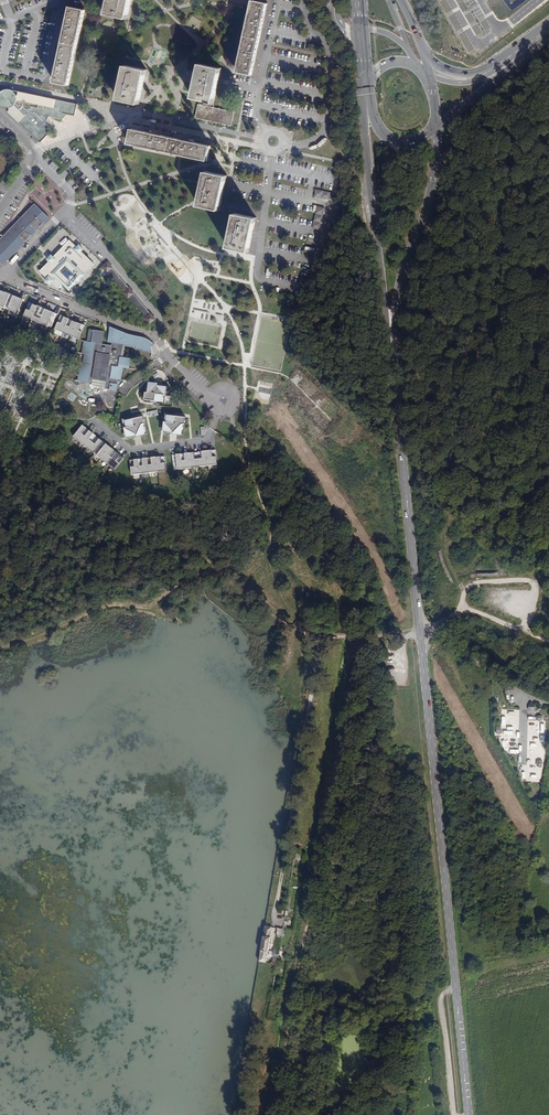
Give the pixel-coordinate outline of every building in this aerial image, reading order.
[(127,19),(131,0),(109,0),(106,14),(127,19)] [(237,72),(252,75),(268,3),(253,0),(237,72)] [(85,10),(70,7),(54,82),(69,85),(85,10)] [(193,17),(190,21),(195,24),(194,26),(198,28),(201,22),(193,17)] [(208,103),(213,104),(221,68),(200,63),(193,98),(208,101),(208,103)] [(147,70),(125,65),(118,99),(139,104),(147,70)] [(23,126),(25,124),(30,129),(28,131),(40,142),(49,134),(48,133),(48,131),(49,130),(49,128),(48,127),(48,126),(46,124),(46,122),(49,117),(63,119),(67,114),(69,112),(75,113),(77,104),(19,92),(18,95),(16,95),(15,93),(13,92),(11,90),(9,89),(5,90),(2,91),(1,92),(0,93),(0,104),(1,105),(3,106),(4,107),(5,107),(8,108),(9,110),(8,111),(23,126)] [(198,104),(195,118),(231,125),(234,112),(198,104)] [(208,160),(211,145),(132,128),(129,143),(208,160)] [(227,175),(206,171),(199,205),(219,209),(227,175)] [(336,202),(338,194),(316,190),(314,197),(336,202)] [(3,264),(49,217),(37,206),(0,244),(0,262),(3,264)] [(317,207),(316,213),(313,228),(320,230),(325,208),(317,207)] [(256,217),(235,213),(228,247),(249,252),(256,217)] [(75,246),(69,240),(59,250),(55,246),(49,253),(50,254),(45,259),(48,262),(38,271),(46,278),(43,280),(48,285),(51,282),(57,289),(62,284),(68,291),(94,264),(82,252),(84,249),(78,244),(75,246)] [(0,289),(0,305),(16,312),(22,298),(0,289)] [(53,311),(29,301),(23,315),(48,325),(53,311)] [(85,325),(61,315),(55,328),(79,339),(85,325)] [(142,337),(136,334),(132,332),(128,331),(126,331),(123,330),(112,328),(111,328),(110,333),(111,335),(109,336),(108,341),(112,342),(112,345),(101,343),(103,331),(89,329),(87,341),(84,341),(83,353),(85,354),(83,363),(81,363),(78,380),(92,383),(93,379),(106,380),(105,389),(116,390),(117,384),(115,384),(115,379),(117,379),(120,380),(122,368),(128,368),(130,358),(122,357),(124,344),(136,346),(136,349),(144,351),(144,350),(151,351),(148,344),(149,343),(146,340),(142,337)] [(156,384),(148,383),(146,393),(144,393),(143,401),(164,404),(166,396),(164,396),(165,388),(156,386),(156,384)] [(265,394),(264,397),(268,398),(271,390),(260,387),(258,392),(265,394)] [(183,436),(185,417),(166,415),(165,423),(163,422),(162,431),(171,432),(171,434),(183,436)] [(143,424),(142,418),(124,421),(125,428),(123,428),(125,439),(147,435),(145,424),(143,424)] [(123,458),(82,426),(72,438),(113,470),(123,458)] [(215,451),(172,456),(174,470),(216,465),(215,451)] [(165,456),(130,460),(131,475),(167,471),(165,456)] [(501,710),(503,733),(519,732),(518,724),(509,724),(508,716),(511,716),(510,709),(501,710)] [(273,926),(265,925),(259,961),(267,963),(273,926)]
